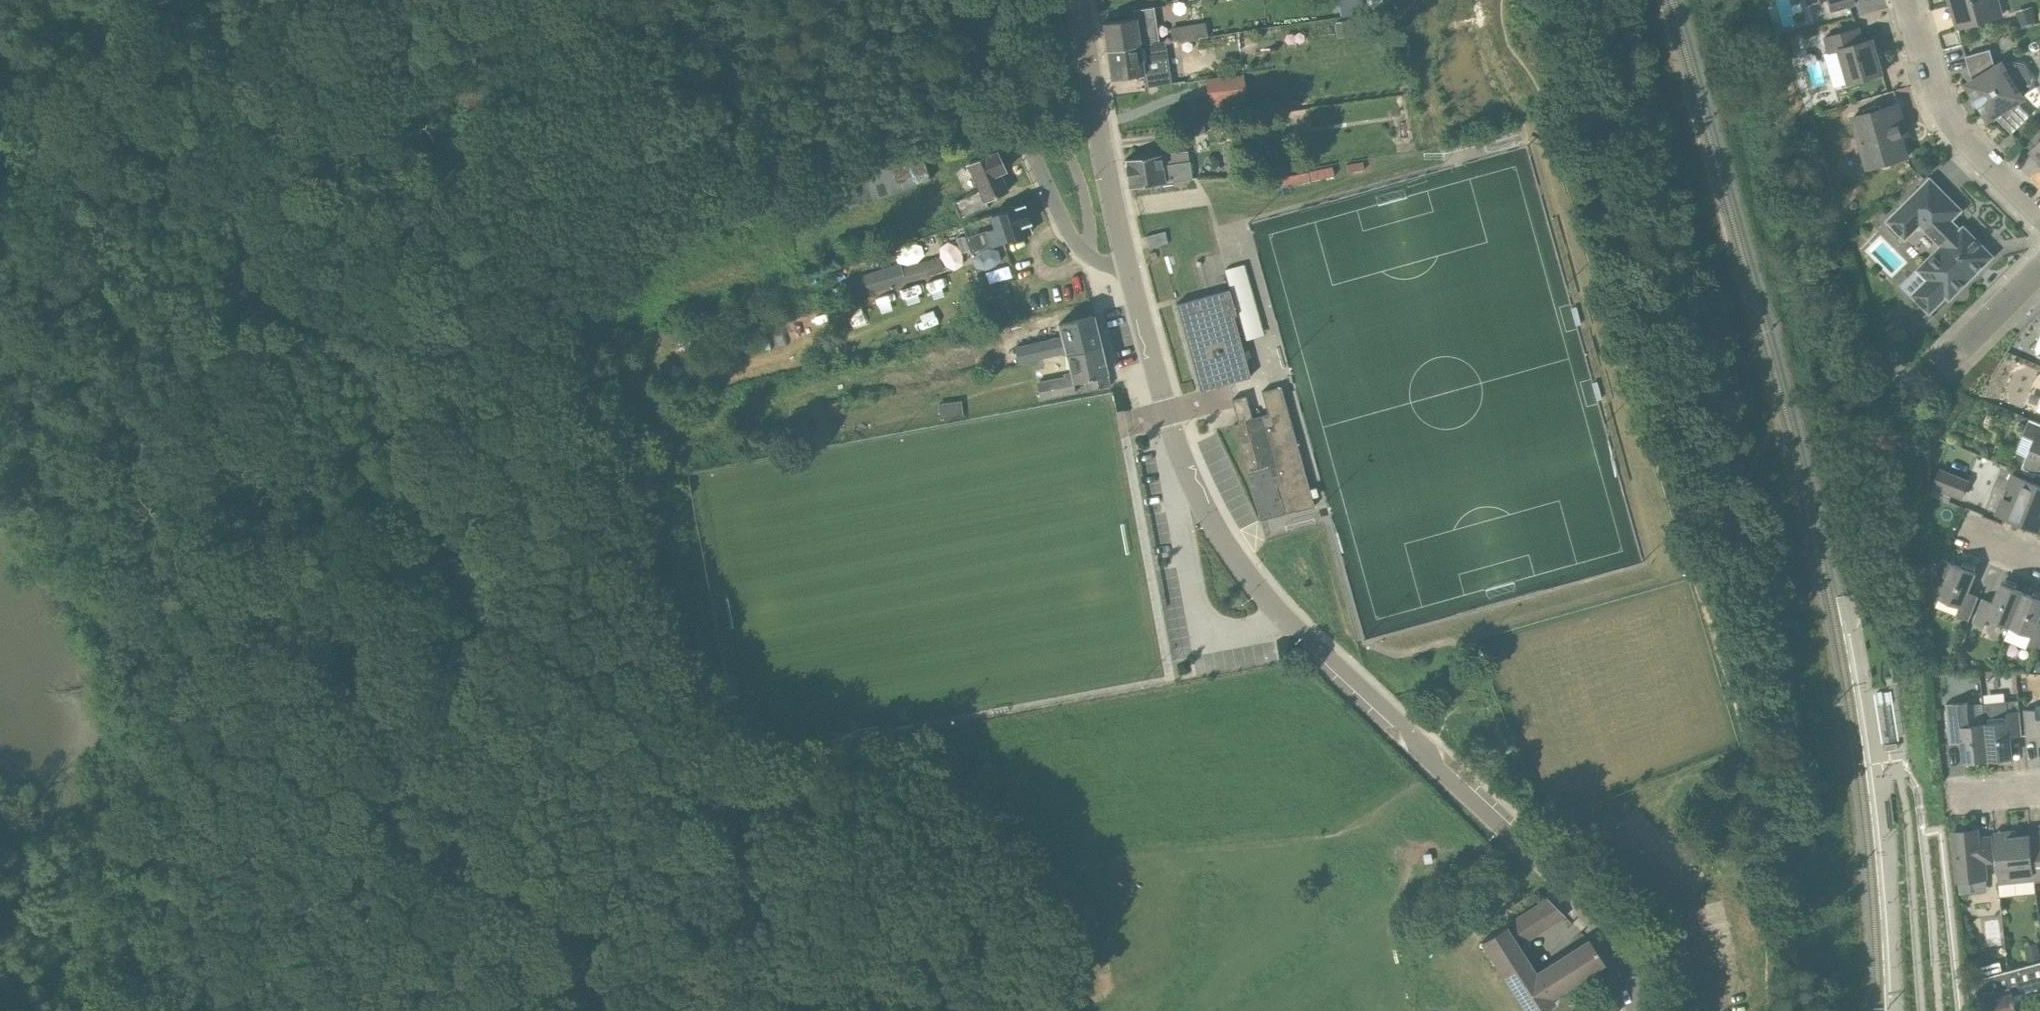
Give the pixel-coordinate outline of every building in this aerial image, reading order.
[(1831,11),(1855,4),(1854,0),(1827,0),(1829,4),(1831,11)] [(2004,15),(1999,0),(1950,0),(1958,28),(2004,15)] [(2016,11),(2021,26),(2037,21),(2033,6),(2016,11)] [(1146,44),(1152,43),(1159,42),(1154,8),(1133,11),(1134,18),(1103,23),(1107,48),(1141,44),(1140,42),(1145,41),(1146,44)] [(1369,18),(1336,23),(1339,38),(1371,34),(1369,18)] [(1193,38),(1198,37),(1208,35),(1205,21),(1191,24),(1193,38)] [(1838,51),(1848,84),(1884,73),(1874,38),(1864,41),(1860,28),(1823,38),(1828,54),(1838,51)] [(1144,74),(1146,87),(1172,84),(1168,57),(1165,41),(1159,42),(1152,43),(1146,44),(1145,41),(1140,42),(1141,44),(1107,48),(1112,79),(1144,74)] [(1793,44),(1783,47),(1786,59),(1796,56),(1793,44)] [(2012,134),(2030,116),(2018,103),(2027,98),(2003,59),(1994,65),(1990,49),(1966,56),(1971,74),(1975,81),(1969,84),(1989,118),(1995,114),(1999,120),(2012,134)] [(1206,80),(1209,105),(1248,100),(1245,75),(1206,80)] [(1851,118),(1866,169),(1908,156),(1898,123),(1904,122),(1899,104),(1851,118)] [(1205,121),(1197,122),(1199,134),(1207,133),(1205,121)] [(2031,152),(2039,161),(2039,142),(2031,152)] [(962,219),(971,215),(989,207),(987,201),(1008,192),(1000,174),(1006,171),(997,151),(967,164),(979,191),(955,201),(962,219)] [(1129,188),(1193,178),(1190,161),(1189,161),(1187,151),(1125,160),(1129,188)] [(839,182),(849,209),(930,179),(920,155),(839,182)] [(1207,168),(1214,170),(1219,166),(1218,159),(1211,156),(1206,161),(1207,168)] [(1939,246),(1901,285),(1930,314),(1947,297),(1950,300),(1985,264),(1979,258),(1978,258),(1978,245),(1979,245),(1981,244),(1964,226),(1961,229),(1952,220),(1962,210),(1930,178),(1886,222),(1905,241),(1919,226),(1939,246)] [(971,252),(1012,239),(1031,232),(1028,224),(1031,223),(1025,205),(990,217),(993,228),(986,230),(982,219),(963,226),(968,245),(971,252)] [(961,252),(969,250),(965,236),(957,238),(961,252)] [(845,281),(850,298),(944,270),(940,256),(902,267),(901,264),(845,281)] [(792,281),(780,285),(783,293),(794,289),(792,281)] [(1237,315),(1230,289),(1177,304),(1201,391),(1251,377),(1234,315),(1237,315)] [(720,304),(699,311),(703,321),(723,315),(720,304)] [(1065,354),(1101,345),(1094,316),(1060,324),(1057,315),(1023,323),(1027,338),(1060,330),(1065,354)] [(1085,380),(1087,390),(1110,386),(1107,374),(1108,374),(1101,345),(1065,354),(1070,373),(1064,374),(1064,376),(1036,382),(1039,399),(1075,392),(1073,383),(1085,380)] [(1314,506),(1280,387),(1262,392),(1268,413),(1252,418),(1246,396),(1232,400),(1239,423),(1234,425),(1261,521),(1285,514),(1284,513),(1295,510),(1295,511),(1314,506)] [(2022,468),(2039,475),(2039,423),(2029,419),(2023,434),(2034,438),(2022,468)] [(1970,480),(1945,470),(1940,468),(1932,486),(1963,499),(1970,480)] [(2003,496),(1996,512),(2039,530),(2039,486),(2010,474),(2002,495),(2003,496)] [(1979,596),(1968,591),(1976,573),(1942,559),(1932,585),(1941,589),(1938,597),(1961,607),(1958,616),(1969,620),(1979,596)] [(1988,618),(2010,627),(2024,592),(2002,583),(1994,602),(1983,597),(1973,622),(1984,627),(1988,618)] [(2039,620),(2039,617),(2039,599),(2024,592),(2010,627),(2032,636),(2028,645),(2039,649),(2039,646),(2039,620)] [(1969,668),(1968,662),(1963,657),(1957,658),(1958,669),(1969,668)] [(2030,659),(2018,659),(2018,670),(2030,671),(2030,659)] [(1965,763),(1989,761),(1985,723),(1963,725),(1961,702),(1947,703),(1951,743),(1963,742),(1965,763)] [(2037,718),(2036,708),(2024,710),(2027,735),(2039,734),(2039,749),(2039,717),(2037,718)] [(1985,723),(1989,761),(2013,758),(2011,737),(2022,736),(2020,710),(2008,711),(2008,721),(1985,723)] [(1987,863),(1993,863),(1991,837),(1979,838),(1978,830),(1954,833),(1958,883),(1988,880),(1987,863)] [(1994,838),(1999,884),(2035,880),(2031,840),(2030,835),(2017,836),(2016,831),(2005,832),(2005,837),(1994,838)] [(2031,840),(2035,880),(2035,882),(2039,881),(2039,839),(2031,840)] [(1548,899),(1483,941),(1527,1010),(1543,1010),(1554,1004),(1549,997),(1604,962),(1590,940),(1535,975),(1517,945),(1565,915),(1548,899)] [(2039,942),(2024,946),(2028,963),(2039,960),(2039,947),(2039,942)] [(2039,988),(2039,962),(2017,969),(2002,972),(1979,979),(1973,981),(1981,1010),(2018,1010),(2013,996),(2039,988)] [(1976,968),(1979,979),(2002,972),(2000,962),(1976,968)]
